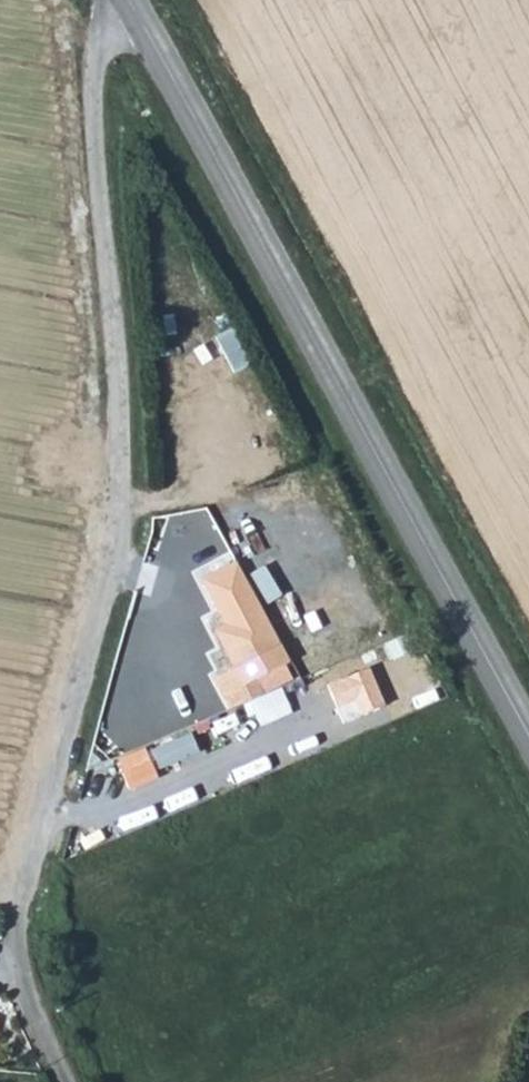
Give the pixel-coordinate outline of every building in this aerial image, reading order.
[(240,561),(203,579),(227,630),(218,634),(236,671),(213,681),(229,713),(267,695),(261,682),(291,668),(240,561)] [(165,666),(171,627),(138,621),(131,661),(165,666)] [(371,671),(327,688),(342,726),(386,709),(371,671)] [(143,761),(125,769),(130,782),(190,758),(180,731),(138,748),(143,761)] [(513,1031),(517,1038),(528,1033),(528,1017),(514,1023),(513,1031)]
